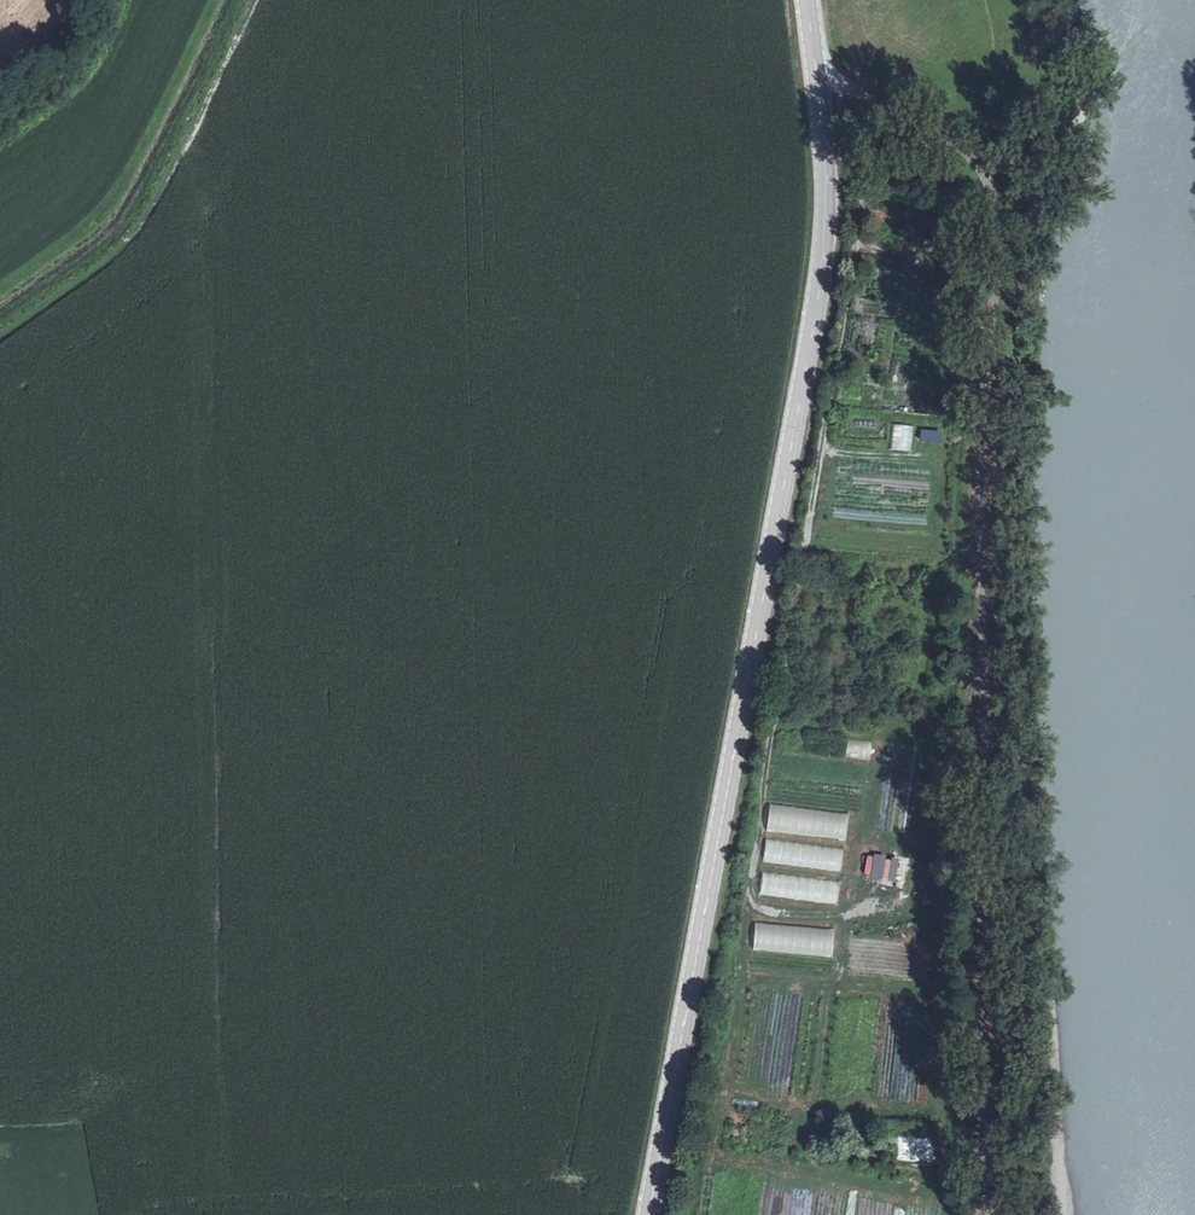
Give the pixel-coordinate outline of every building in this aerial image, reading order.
[(47,47),(53,54),(63,45),(57,37),(47,47)] [(846,838),(848,811),(768,806),(767,833),(846,838)] [(841,872),(844,849),(765,840),(762,863),(841,872)] [(866,855),(864,878),(896,881),(898,858),(866,855)] [(837,904),(840,881),(762,873),(760,895),(837,904)] [(933,911),(923,912),(924,936),(934,936),(933,911)] [(755,922),(752,950),(832,957),(834,929),(755,922)]
